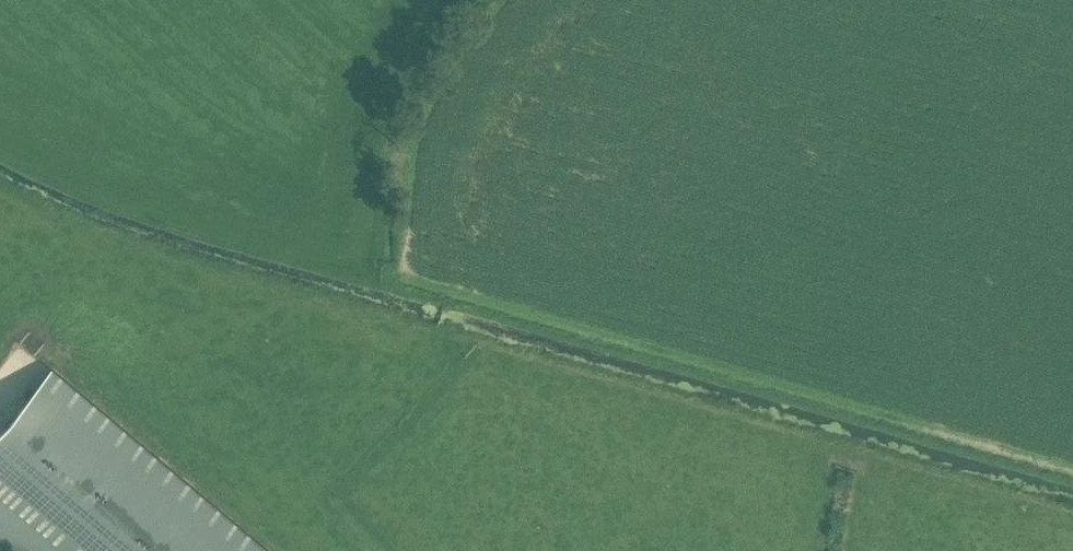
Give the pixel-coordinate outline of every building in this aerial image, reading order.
[(67,550),(265,550),(0,328),(0,495),(67,550)] [(0,536),(0,550),(18,550),(0,536)]
